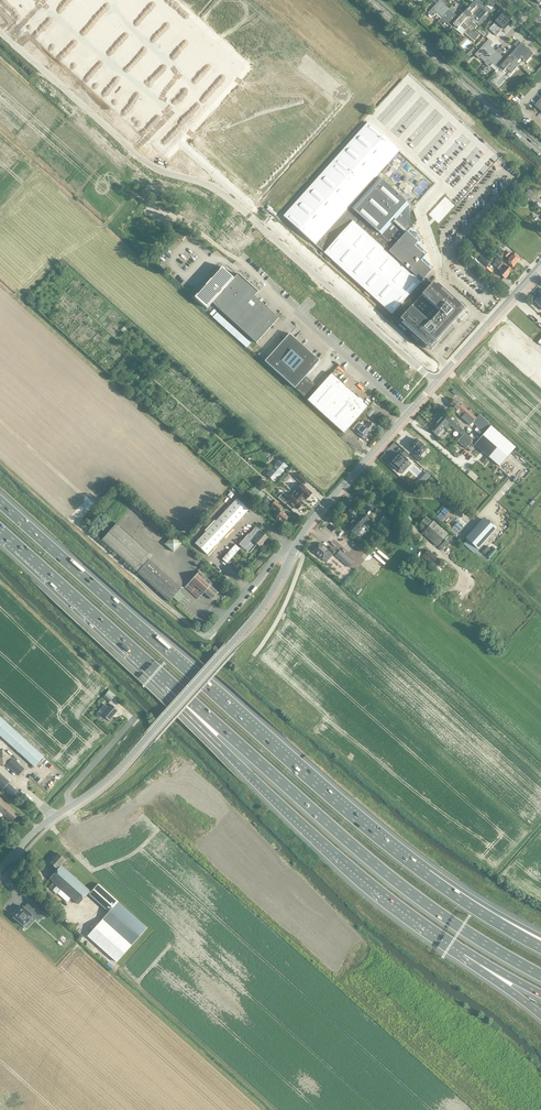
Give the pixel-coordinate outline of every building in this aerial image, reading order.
[(450,9),(443,3),(445,0),(432,0),(437,4),(428,13),(433,17),(436,13),(442,18),(450,9)] [(465,12),(464,14),(471,21),(475,17),(480,21),(488,13),(474,0),(471,0),(469,2),(472,5),(465,12)] [(453,6),(450,9),(442,18),(438,22),(443,26),(446,22),(452,27),(452,26),(460,18),(457,16),(452,12),(455,9),(453,6)] [(464,14),(465,12),(461,9),(460,10),(461,11),(457,16),(460,18),(452,26),(457,30),(460,26),(466,32),(474,23),(471,21),(464,14)] [(503,15),(496,22),(503,29),(510,22),(503,15)] [(503,29),(496,22),(489,30),(497,36),(503,29)] [(483,55),(488,60),(496,51),(489,45),(492,42),(489,39),(475,55),(479,59),(483,55)] [(518,46),(512,54),(510,55),(518,62),(521,58),(526,63),(534,54),(518,40),(515,44),(518,46)] [(499,48),(496,51),(488,60),(485,64),(489,68),(493,64),(498,69),(499,68),(506,60),(503,57),(499,53),(501,51),(499,48)] [(510,55),(512,54),(508,50),(506,52),(507,53),(503,57),(506,60),(499,68),(503,72),(507,68),(512,73),(520,65),(518,62),(510,55)] [(377,176),(392,159),(399,151),(367,122),(284,216),(393,314),(421,282),(388,253),(409,230),(410,228),(409,205),(377,176)] [(382,171),(384,173),(390,167),(388,164),(382,171)] [(532,200),(536,195),(529,189),(525,194),(532,200)] [(418,195),(414,199),(420,204),(423,201),(418,195)] [(525,203),(529,199),(525,195),(521,199),(525,203)] [(420,240),(409,230),(388,253),(421,282),(433,268),(422,258),(427,253),(416,244),(420,240)] [(517,263),(506,254),(501,249),(497,253),(502,257),(504,255),(509,259),(507,262),(513,267),(517,263)] [(508,252),(506,254),(517,263),(521,259),(514,253),(512,256),(508,252)] [(486,268),(490,263),(485,259),(481,263),(486,268)] [(498,260),(496,262),(509,274),(513,271),(507,265),(506,267),(498,260)] [(509,274),(496,262),(493,265),(501,272),(500,273),(506,278),(509,274)] [(238,273),(212,303),(256,343),(279,318),(274,314),(262,303),(261,305),(253,298),(258,292),(257,290),(257,291),(255,289),(253,287),(253,288),(251,286),(252,286),(250,284),(250,285),(246,282),(247,281),(245,280),(243,278),(242,277),(241,277),(240,275),(238,273)] [(433,283),(428,288),(400,320),(430,346),(451,322),(452,324),(457,318),(466,308),(460,303),(458,305),(433,283)] [(265,362),(295,389),(305,378),(320,362),(290,334),(265,362)] [(318,389),(305,378),(295,389),(307,400),(307,401),(308,401),(344,433),(356,420),(358,417),(365,409),(347,393),(344,396),(340,393),(346,387),(346,386),(332,373),(318,389)] [(363,402),(346,387),(340,393),(344,396),(347,393),(365,409),(368,407),(363,402)] [(455,411),(458,413),(458,415),(470,425),(472,423),(475,426),(479,422),(476,419),(476,418),(461,404),(461,405),(455,399),(450,404),(456,409),(455,411)] [(375,411),(371,408),(366,414),(369,417),(375,411)] [(429,429),(437,436),(448,423),(451,425),(453,422),(447,417),(445,420),(441,416),(429,429)] [(365,424),(358,417),(356,420),(358,421),(356,423),(363,429),(361,432),(366,437),(371,432),(365,427),(363,425),(365,424)] [(370,421),(365,427),(371,432),(375,427),(370,421)] [(516,448),(491,426),(474,444),(499,466),(516,448)] [(458,441),(459,442),(466,448),(472,442),(464,435),(458,441)] [(426,449),(423,446),(424,445),(420,441),(419,442),(416,439),(409,446),(417,452),(414,456),(420,461),(423,458),(420,455),(426,449)] [(408,461),(406,458),(408,455),(404,452),(401,455),(400,453),(397,457),(396,456),(393,460),(394,460),(390,464),(399,471),(402,468),(403,469),(405,471),(408,467),(406,465),(406,464),(405,464),(407,462),(408,461)] [(275,482),(288,467),(279,459),(266,474),(275,482)] [(472,470),(468,474),(475,481),(479,476),(472,470)] [(285,483),(291,477),(287,472),(280,479),(285,483)] [(283,493),(279,498),(285,503),(287,501),(297,509),(299,507),(300,508),(302,505),(301,505),(303,503),(301,501),(304,498),(306,500),(308,498),(311,496),(310,495),(312,493),(303,485),(305,484),(304,483),(306,479),(300,474),(296,478),(302,484),(289,499),(283,493)] [(219,514),(221,516),(209,528),(207,527),(200,535),(201,536),(195,543),(207,554),(249,510),(237,498),(236,499),(233,496),(229,500),(231,502),(219,514)] [(283,523),(288,517),(281,511),(280,510),(282,508),(275,501),(271,505),(280,513),(277,516),(283,523)] [(446,515),(449,511),(445,506),(441,510),(446,515)] [(368,530),(374,523),(363,514),(361,516),(358,514),(357,515),(351,509),(346,514),(353,520),(349,524),(350,525),(347,528),(355,534),(360,529),(361,529),(364,526),(368,530)] [(394,521),(386,514),(379,522),(387,529),(394,521)] [(437,546),(448,533),(434,521),(432,522),(426,516),(418,526),(424,532),(423,533),(437,546)] [(496,529),(487,520),(484,518),(466,538),(467,540),(464,544),(473,553),(478,549),(496,529)] [(158,529),(160,527),(150,520),(149,522),(158,529)] [(452,529),(457,534),(463,526),(458,522),(452,529)] [(101,540),(138,573),(137,573),(170,602),(181,588),(149,560),(146,557),(149,553),(117,523),(101,540)] [(249,534),(239,544),(245,549),(245,548),(249,552),(255,546),(252,543),(254,541),(260,546),(268,537),(262,531),(262,532),(256,527),(249,534)] [(174,553),(182,544),(173,536),(165,544),(174,553)] [(443,548),(449,541),(446,539),(441,546),(443,548)] [(320,543),(313,551),(322,559),(329,550),(333,554),(336,551),(331,546),(328,549),(320,543)] [(223,558),(227,562),(241,548),(236,544),(223,558)] [(349,568),(354,563),(340,550),(335,556),(349,568)] [(435,569),(441,561),(428,550),(421,557),(435,569)] [(427,583),(433,577),(419,565),(413,572),(427,583)] [(212,600),(218,592),(211,585),(213,583),(200,571),(185,587),(198,599),(204,593),(212,600)] [(180,602),(185,595),(181,591),(175,598),(180,602)] [(109,702),(112,699),(106,694),(104,696),(109,702)] [(109,720),(118,710),(111,705),(103,715),(109,720)] [(43,756),(0,717),(0,735),(34,766),(43,756)] [(11,758),(3,749),(0,752),(0,764),(3,767),(11,758)] [(18,776),(24,769),(12,758),(6,765),(18,776)] [(0,773),(0,789),(2,790),(3,789),(15,800),(21,794),(9,783),(10,782),(0,773)] [(18,814),(0,797),(0,812),(11,822),(18,814)] [(79,904),(90,891),(63,867),(65,865),(64,863),(66,860),(57,853),(49,861),(58,869),(50,878),(79,904)] [(110,969),(147,928),(118,902),(99,884),(89,894),(109,912),(81,943),(110,969)] [(34,914),(41,919),(45,915),(34,905),(29,912),(23,907),(20,910),(17,913),(17,914),(14,917),(23,926),(27,922),(30,919),(33,915),(34,914)]
